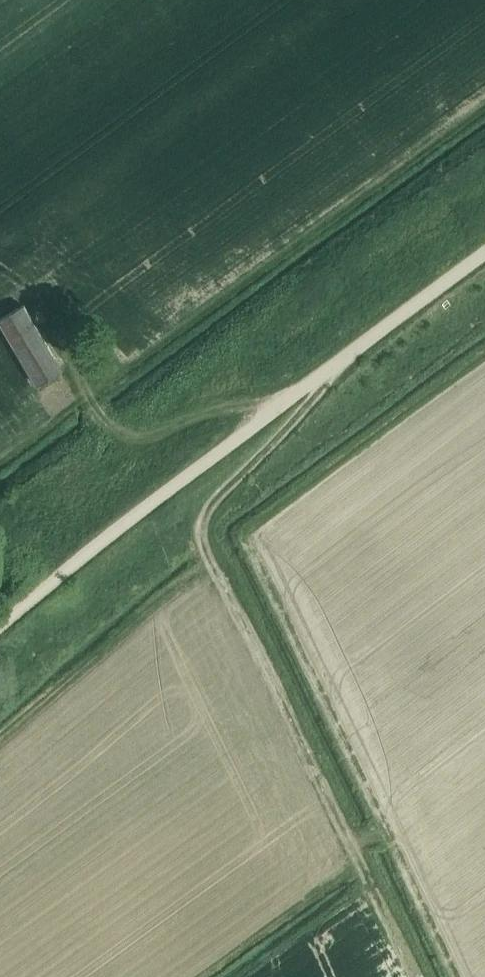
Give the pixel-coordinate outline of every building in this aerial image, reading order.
[(62,368),(23,303),(0,317),(0,321),(37,383),(62,368)]
